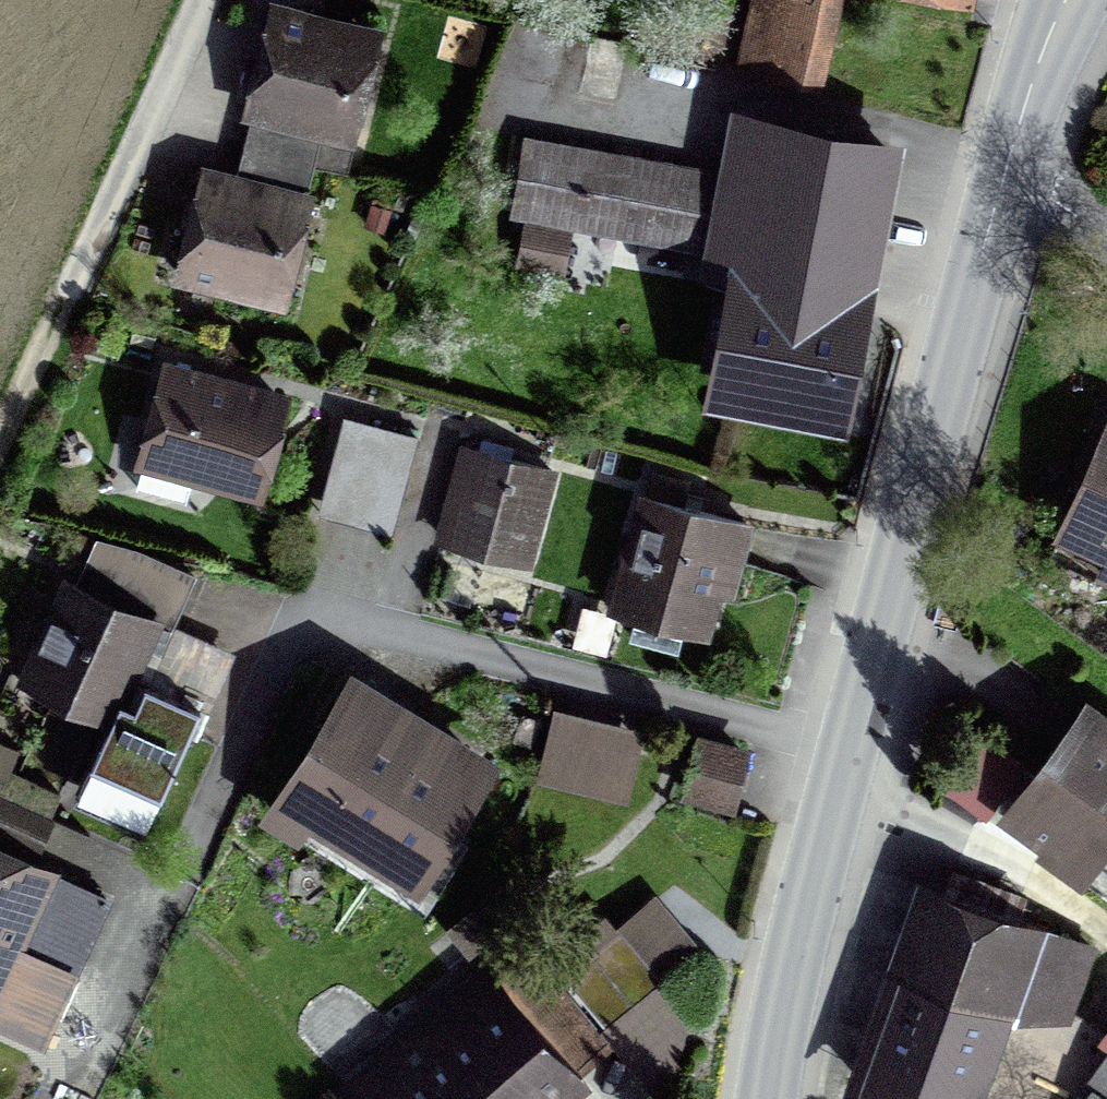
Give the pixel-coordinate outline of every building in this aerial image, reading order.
[(746,71),(807,84),(825,0),(762,0),(746,71)] [(277,9),(252,109),(343,132),(369,33),(277,9)] [(743,174),(526,136),(513,211),(714,245),(709,276),(751,283),(734,386),(832,403),(877,140),(752,118),(743,174)] [(207,177),(182,275),(271,298),(296,200),(207,177)] [(167,370),(142,479),(255,505),(280,396),(167,370)] [(414,435),(346,418),(329,485),(397,502),(414,435)] [(1066,528),(1097,541),(1086,566),(1106,575),(1106,434),(1066,528)] [(470,455),(448,543),(533,564),(555,475),(470,455)] [(646,497),(618,611),(723,636),(750,522),(646,497)] [(62,582),(28,670),(122,706),(156,618),(62,582)] [(985,808),(1077,872),(1106,830),(1106,690),(1081,672),(985,808)] [(136,712),(122,706),(87,781),(155,812),(203,707),(150,682),(136,712)] [(490,773),(353,690),(278,816),(302,830),(316,806),(429,874),(490,773)] [(646,736),(553,713),(540,767),(633,790),(646,736)] [(748,753),(693,741),(681,791),(736,804),(748,753)] [(0,744),(0,780),(15,786),(28,755),(0,744)] [(0,799),(0,832),(35,848),(48,820),(0,799)] [(12,946),(77,977),(110,907),(0,855),(0,971),(12,946)] [(938,897),(875,1085),(917,1098),(966,1098),(997,1007),(1062,1028),(1089,947),(938,897)] [(347,1085),(359,1098),(552,1098),(613,1047),(520,938),(347,1085)] [(1106,1084),(1106,1029),(1081,1061),(1106,1084)]
